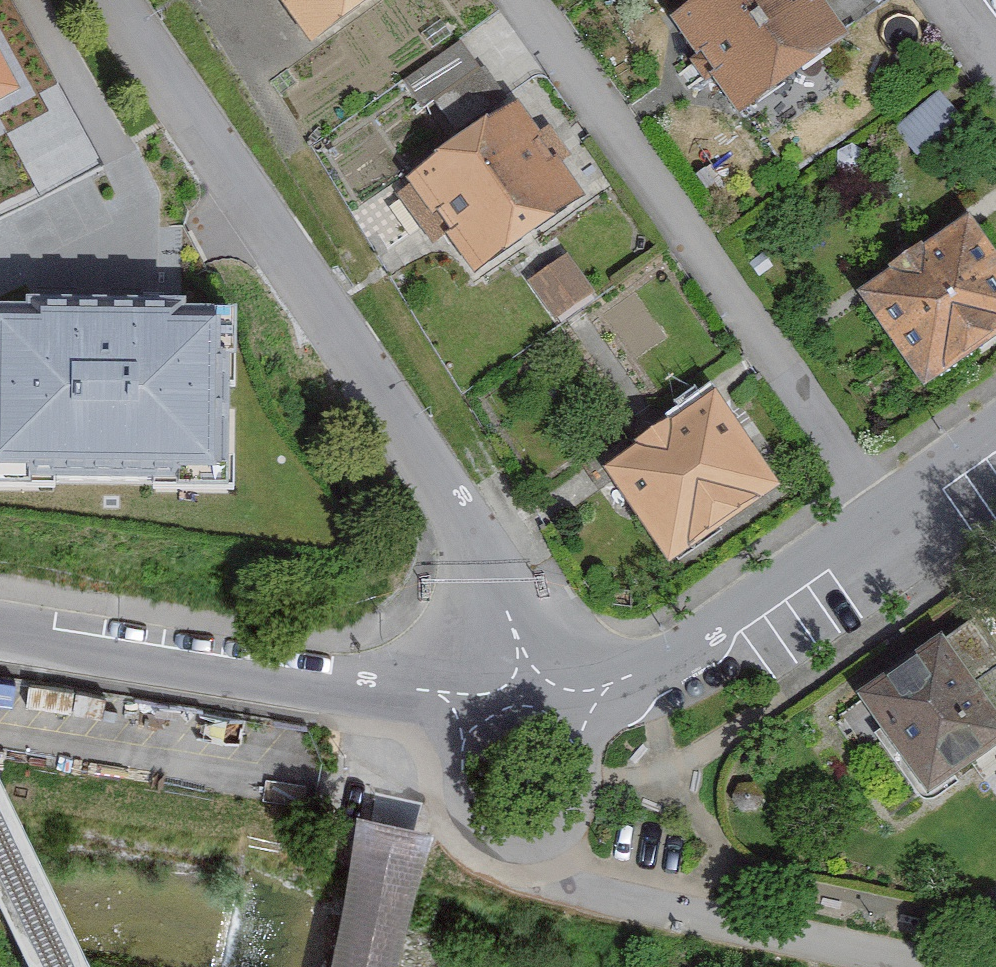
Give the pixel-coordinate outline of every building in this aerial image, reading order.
[(310,54),(391,0),(274,0),(310,54)] [(672,31),(739,123),(846,47),(812,0),(715,0),(672,31)] [(17,100),(0,67),(0,109),(17,100)] [(409,189),(482,282),(583,204),(510,111),(409,189)] [(969,228),(861,301),(926,397),(995,350),(995,268),(969,228)] [(585,295),(561,263),(527,289),(552,321),(585,295)] [(245,305),(0,302),(0,498),(243,501),(245,305)] [(783,499),(717,403),(604,479),(670,576),(783,499)] [(942,644),(856,707),(933,812),(995,766),(995,716),(942,644)]
